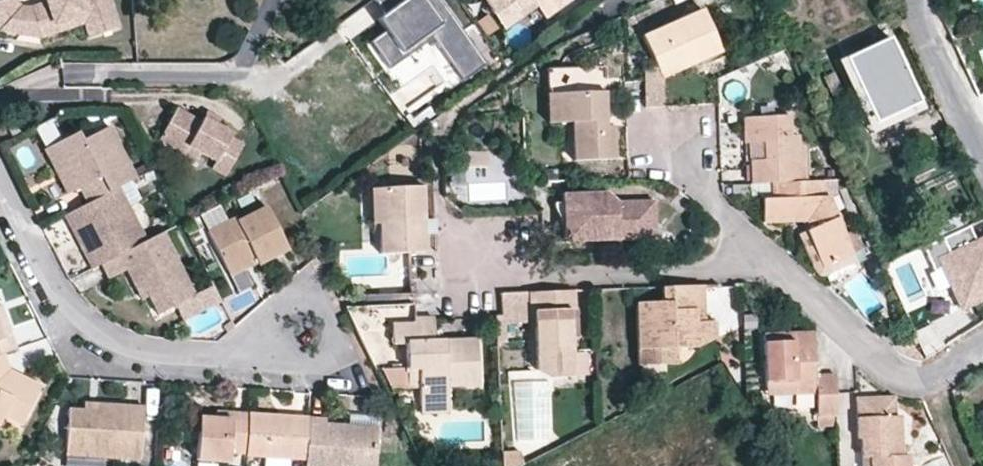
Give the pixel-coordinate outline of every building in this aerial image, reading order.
[(21,6),(15,0),(1,0),(0,0),(0,28),(21,6)] [(110,0),(45,0),(45,2),(30,7),(37,29),(87,12),(91,15),(97,34),(119,27),(110,0)] [(371,41),(389,67),(432,37),(463,80),(484,65),(438,0),(401,0),(375,19),(384,31),(371,41)] [(494,13),(511,2),(517,10),(532,0),(484,0),(494,13)] [(537,5),(533,0),(532,0),(517,10),(511,2),(494,13),(505,28),(537,5)] [(537,5),(545,17),(570,0),(533,0),(537,5)] [(30,7),(21,6),(0,28),(0,31),(40,38),(37,29),(30,7)] [(661,78),(662,78),(721,51),(703,9),(642,36),(656,67),(661,78)] [(40,38),(84,23),(88,37),(97,34),(91,15),(87,12),(37,29),(40,38)] [(920,103),(889,38),(845,58),(875,124),(920,103)] [(604,91),(603,66),(546,69),(547,94),(558,93),(604,91)] [(663,107),(662,78),(661,78),(656,67),(644,70),(645,107),(663,107)] [(605,126),(604,91),(558,93),(560,122),(573,122),(574,160),(614,158),(613,126),(605,126)] [(560,122),(558,93),(547,94),(548,123),(560,122)] [(242,144),(230,137),(232,134),(216,126),(202,118),(200,122),(175,108),(159,138),(184,153),(188,145),(200,152),(215,161),(211,167),(225,175),(242,144)] [(220,119),(206,111),(202,118),(216,126),(220,119)] [(12,137),(22,132),(14,116),(5,121),(12,137)] [(806,181),(804,149),(799,149),(798,135),(790,136),(789,116),(743,117),(744,143),(749,143),(763,142),(763,160),(750,160),(751,183),(771,182),(806,181)] [(136,178),(109,126),(82,139),(78,131),(43,149),(66,194),(79,188),(87,203),(119,186),(136,178)] [(763,160),(763,142),(749,143),(750,160),(763,160)] [(197,159),(200,152),(188,145),(184,153),(197,159)] [(487,167),(487,153),(462,153),(461,167),(487,167)] [(834,180),(806,181),(771,182),(772,199),(762,199),(762,223),(804,221),(808,229),(806,230),(821,268),(853,254),(862,250),(853,230),(844,234),(827,196),(835,196),(834,180)] [(119,186),(87,203),(64,215),(72,230),(81,226),(100,264),(146,240),(119,186)] [(426,251),(423,187),(386,188),(387,223),(379,224),(381,253),(426,251)] [(387,223),(386,188),(371,188),(373,224),(379,224),(387,223)] [(655,239),(654,200),(617,201),(607,191),(562,193),(563,202),(563,223),(564,242),(655,239)] [(563,223),(563,202),(554,202),(554,206),(561,223),(563,223)] [(202,228),(224,219),(219,205),(197,214),(202,228)] [(288,249),(266,206),(237,221),(235,217),(207,231),(226,270),(253,257),(256,263),(257,265),(288,249)] [(100,264),(81,226),(72,230),(92,268),(100,264)] [(976,242),(969,226),(923,247),(934,272),(943,268),(962,309),(982,299),(982,239),(976,242)] [(859,268),(853,254),(821,268),(806,230),(797,234),(815,273),(818,276),(823,276),(826,275),(829,282),(859,268)] [(195,294),(162,232),(146,240),(100,264),(108,279),(126,269),(138,293),(145,290),(158,314),(175,305),(195,295),(195,294)] [(711,246),(713,238),(705,235),(703,243),(711,246)] [(230,276),(256,263),(253,257),(226,270),(230,276)] [(183,320),(219,302),(211,285),(195,294),(195,295),(175,305),(183,320)] [(704,322),(703,285),(662,287),(663,301),(636,302),(638,365),(658,364),(657,349),(676,348),(698,347),(716,338),(716,321),(704,322)] [(572,338),(571,310),(576,310),(575,290),(501,293),(502,315),(505,315),(533,314),(534,321),(536,370),(551,377),(574,376),(572,338)] [(0,304),(0,326),(4,336),(10,334),(0,304)] [(534,321),(533,314),(505,315),(505,323),(534,321)] [(505,323),(505,315),(502,315),(496,316),(497,342),(506,342),(505,323)] [(479,384),(477,340),(435,341),(434,318),(413,319),(414,324),(391,325),(392,344),(405,343),(406,368),(418,368),(418,387),(419,405),(448,404),(448,385),(479,384)] [(0,326),(0,355),(4,354),(16,349),(10,334),(4,336),(0,326)] [(815,375),(813,332),(763,334),(765,382),(795,380),(796,394),(816,393),(817,417),(837,416),(835,374),(815,375)] [(677,364),(676,348),(657,349),(658,364),(677,364)] [(9,370),(4,354),(0,355),(0,422),(3,416),(21,425),(41,386),(9,370)] [(407,388),(406,368),(381,369),(390,388),(407,388)] [(418,387),(418,368),(406,368),(407,388),(418,387)] [(796,394),(795,380),(765,382),(766,395),(796,394)] [(900,416),(895,416),(894,396),(856,398),(857,439),(861,439),(861,458),(869,458),(869,465),(909,465),(909,454),(901,455),(900,416)] [(449,412),(448,404),(419,405),(419,413),(449,412)] [(140,459),(143,407),(98,405),(98,411),(83,410),(68,410),(65,447),(106,449),(106,457),(140,459)] [(248,421),(248,414),(215,412),(215,419),(248,421)] [(305,459),(308,418),(248,414),(248,421),(246,453),(245,455),(305,459)] [(378,417),(349,415),(349,426),(325,424),(325,419),(308,418),(305,459),(305,465),(375,465),(378,417)] [(837,425),(837,416),(817,417),(817,426),(837,425)] [(246,453),(248,421),(215,419),(199,418),(196,459),(229,462),(229,452),(246,453)] [(106,457),(106,449),(65,447),(65,455),(106,457)] [(520,451),(502,452),(502,465),(519,465),(523,464),(520,451)] [(869,458),(861,458),(861,465),(869,465),(869,458)]
